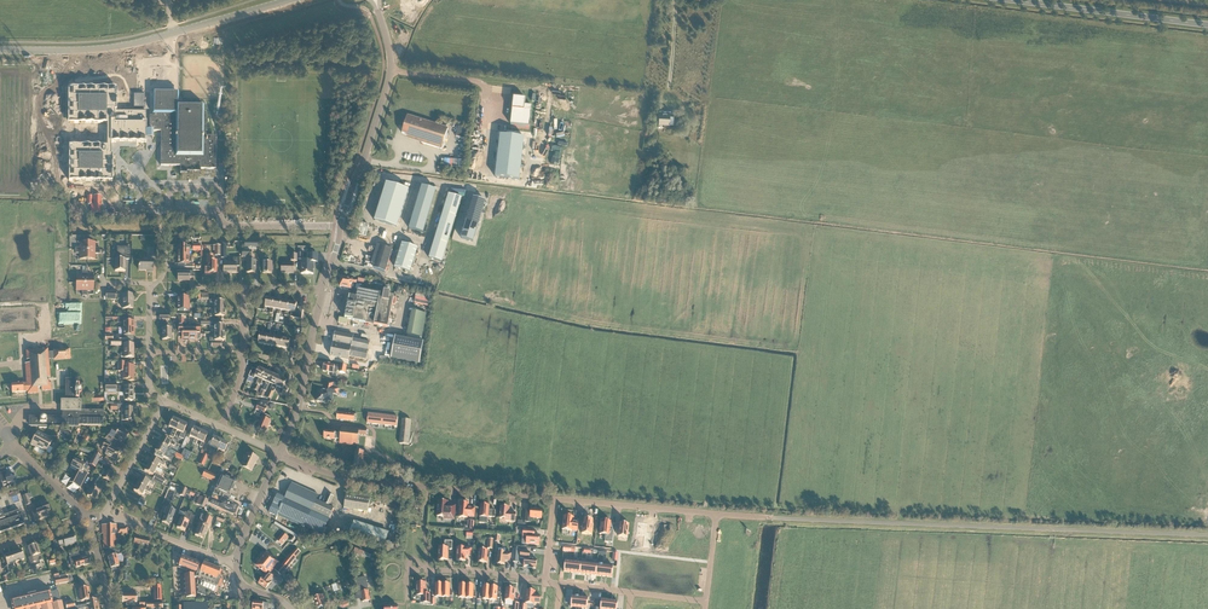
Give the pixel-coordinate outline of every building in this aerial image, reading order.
[(68,88),(68,124),(107,124),(107,146),(69,146),(69,168),(69,179),(69,181),(78,181),(112,182),(112,181),(112,155),(111,155),(111,143),(146,143),(146,133),(146,112),(116,112),(117,88),(85,88),(68,88)] [(146,133),(146,143),(156,143),(156,132),(161,132),(161,166),(176,166),(179,166),(180,166),(180,173),(187,173),(187,171),(194,171),(198,171),(198,169),(200,169),(214,169),(214,167),(216,167),(216,141),(214,141),(214,139),(214,136),(206,136),(206,113),(203,113),(204,105),(177,105),(177,99),(177,93),(154,93),(154,110),(154,113),(154,117),(150,116),(150,120),(149,127),(149,132),(149,133),(146,133)] [(134,108),(145,108),(145,95),(134,95),(134,108)] [(526,99),(514,98),(512,110),(514,110),(513,125),(511,124),(511,125),(530,127),(532,107),(525,106),(526,99)] [(670,124),(670,112),(660,111),(659,123),(670,124)] [(422,143),(442,149),(448,129),(408,116),(402,133),(419,139),(422,143)] [(457,136),(465,138),(468,129),(460,126),(457,136)] [(500,135),(495,177),(519,180),(524,138),(500,135)] [(386,184),(375,221),(397,228),(409,190),(386,184)] [(422,186),(409,229),(423,233),(436,191),(422,186)] [(462,198),(449,195),(430,258),(442,262),(462,198)] [(91,205),(91,214),(93,214),(101,214),(101,197),(101,196),(93,196),(93,205),(92,205),(91,205)] [(473,198),(461,239),(473,242),(485,201),(473,198)] [(358,223),(355,234),(365,237),(368,225),(358,223)] [(75,248),(75,251),(88,251),(88,242),(80,242),(80,248),(75,248)] [(88,242),(88,251),(100,251),(100,248),(95,248),(95,242),(88,242)] [(402,244),(395,268),(410,272),(417,249),(402,244)] [(178,246),(178,250),(178,257),(188,257),(188,250),(193,250),(193,246),(178,246)] [(385,272),(392,250),(378,246),(372,264),(374,265),(373,268),(385,272)] [(126,260),(130,260),(130,250),(118,250),(118,259),(115,259),(115,272),(125,272),(125,266),(126,266),(126,260)] [(88,251),(75,251),(75,254),(80,254),(80,260),(88,260),(88,251)] [(88,251),(88,260),(95,260),(95,254),(100,254),(100,251),(88,251)] [(255,273),(255,261),(251,261),(251,257),(251,251),(242,251),(242,257),(247,257),(246,273),(255,273)] [(297,262),(297,255),(291,254),(291,265),(282,265),(282,273),(289,273),(289,274),(294,274),(294,262),(297,262)] [(317,262),(317,255),(309,254),(309,262),(301,262),(301,274),(306,274),(313,274),(313,262),(317,262)] [(207,261),(207,267),(204,267),(204,274),(212,275),(212,273),(216,273),(217,261),(213,261),(213,255),(207,255),(207,261)] [(178,257),(178,264),(178,268),(192,268),(192,265),(192,264),(188,264),(188,263),(191,263),(191,257),(188,257),(178,257)] [(272,273),(272,263),(267,263),(267,258),(263,258),(263,263),(262,273),(272,273)] [(239,267),(239,259),(233,259),(233,264),(223,264),(223,273),(236,273),(236,267),(239,267)] [(153,272),(153,260),(139,260),(139,271),(148,271),(148,272),(153,272)] [(85,284),(85,272),(82,272),(82,276),(76,276),(76,284),(85,284)] [(88,272),(85,272),(85,284),(94,284),(94,276),(88,276),(88,272)] [(194,278),(194,272),(189,272),(178,272),(178,281),(189,281),(189,278),(194,278)] [(356,285),(357,281),(349,280),(342,279),(340,287),(350,289),(351,284),(356,285)] [(85,284),(76,284),(76,291),(82,291),(82,296),(85,296),(85,284)] [(85,284),(85,296),(87,296),(88,291),(93,291),(94,284),(85,284)] [(388,327),(394,297),(389,296),(390,292),(384,291),(384,295),(351,289),(345,319),(339,318),(338,324),(347,325),(348,319),(353,320),(352,320),(365,323),(374,324),(388,327)] [(116,300),(116,292),(106,291),(106,300),(116,300)] [(133,300),(133,295),(121,295),(121,300),(122,300),(123,309),(133,309),(133,300)] [(267,298),(266,302),(260,301),(259,310),(264,311),(265,307),(271,308),(270,313),(273,314),(273,309),(274,309),(273,309),(274,300),(267,298)] [(282,301),(274,300),(273,309),(274,309),(278,310),(277,315),(280,315),(281,310),(280,310),(282,301)] [(215,309),(225,309),(225,301),(215,301),(210,301),(210,304),(215,304),(215,309)] [(289,302),(282,301),(280,310),(281,310),(286,311),(285,316),(287,317),(288,312),(289,302)] [(288,312),(292,312),(291,318),(301,319),(303,309),(296,307),(297,304),(289,302),(288,312)] [(225,309),(215,309),(215,315),(210,315),(210,317),(213,317),(213,320),(222,320),(222,317),(224,317),(225,309)] [(408,334),(407,337),(421,340),(422,337),(426,313),(412,310),(408,334)] [(117,318),(117,323),(120,323),(120,328),(123,328),(123,329),(134,329),(134,322),(128,322),(128,318),(119,318),(117,318)] [(179,318),(178,325),(178,334),(182,334),(182,340),(189,340),(189,329),(188,329),(188,325),(184,325),(184,318),(179,318)] [(224,333),(224,325),(222,325),(222,322),(210,322),(210,325),(210,328),(215,328),(215,333),(224,333)] [(168,323),(161,323),(161,329),(162,329),(162,340),(172,340),(172,329),(168,329),(168,323)] [(189,329),(189,340),(196,340),(196,334),(200,334),(200,325),(189,325),(189,329)] [(117,335),(117,339),(119,339),(128,339),(128,336),(134,336),(134,329),(123,329),(123,335),(119,335),(117,335)] [(266,345),(268,336),(267,335),(262,335),(263,330),(256,329),(254,337),(259,338),(258,344),(266,345)] [(267,331),(267,335),(268,336),(266,345),(273,346),(275,337),(274,337),(269,336),(270,331),(268,331),(267,331)] [(275,337),(273,346),(281,348),(283,338),(282,338),(277,337),(278,333),(275,332),(274,337),(275,337)] [(224,333),(215,333),(215,339),(210,339),(210,342),(211,342),(211,347),(221,347),(221,341),(224,341),(224,333)] [(354,336),(335,333),(331,357),(349,360),(349,357),(366,360),(370,342),(353,339),(354,336)] [(283,334),(282,338),(283,338),(281,348),(289,349),(289,348),(294,349),(295,341),(290,340),(284,339),(285,334),(283,334)] [(395,337),(392,358),(420,363),(424,342),(395,337)] [(134,358),(134,344),(124,344),(124,353),(122,353),(121,354),(121,357),(121,358),(124,358),(134,358)] [(22,384),(11,385),(12,393),(23,393),(23,392),(27,392),(27,394),(39,393),(38,388),(41,388),(42,391),(51,391),(50,381),(47,382),(47,378),(50,378),(49,360),(54,359),(54,360),(71,359),(70,350),(48,351),(48,349),(26,351),(27,360),(30,360),(30,363),(25,364),(27,383),(22,384)] [(134,380),(134,366),(125,366),(125,363),(118,363),(118,372),(123,372),(123,380),(134,380)] [(337,366),(337,368),(335,367),(335,366),(324,364),(323,372),(333,374),(332,376),(337,377),(338,371),(340,372),(339,373),(345,374),(347,366),(341,365),(341,367),(337,366)] [(253,369),(249,376),(254,379),(255,377),(259,379),(257,383),(261,385),(263,380),(262,380),(266,372),(259,368),(258,371),(253,369)] [(266,372),(262,380),(263,380),(266,382),(262,391),(266,392),(267,388),(270,384),(269,383),(273,375),(266,372)] [(273,375),(269,383),(270,384),(273,385),(270,392),(270,393),(273,394),(277,387),(276,386),(280,378),(273,375)] [(280,378),(276,386),(277,387),(281,389),(279,393),(282,395),(284,390),(288,392),(291,384),(286,382),(287,381),(280,378)] [(120,387),(116,387),(116,384),(110,384),(110,380),(104,380),(104,384),(106,384),(106,392),(113,392),(120,392),(120,393),(124,393),(124,400),(133,401),(133,387),(125,387),(120,387)] [(103,420),(103,411),(80,410),(80,402),(75,402),(75,398),(75,399),(79,399),(79,395),(81,395),(82,393),(82,390),(81,388),(79,388),(79,384),(75,384),(75,381),(68,381),(67,402),(61,402),(61,411),(62,411),(62,420),(46,419),(46,416),(39,416),(39,419),(30,419),(30,427),(39,427),(39,429),(46,429),(46,427),(78,428),(78,426),(101,427),(101,420),(103,420)] [(337,395),(338,390),(339,385),(327,382),(325,391),(323,390),(322,394),(318,393),(317,402),(327,404),(327,401),(332,402),(333,397),(332,397),(333,394),(337,395)] [(266,433),(271,422),(270,422),(272,418),(264,415),(267,409),(259,405),(257,410),(262,413),(259,418),(262,419),(257,429),(266,433)] [(124,408),(124,416),(121,416),(121,421),(124,421),(133,421),(133,408),(124,408)] [(338,413),(337,419),(341,420),(344,420),(354,421),(355,415),(338,413)] [(368,414),(367,424),(382,425),(383,416),(368,414)] [(383,416),(382,425),(396,427),(398,417),(383,416)] [(173,419),(169,427),(173,429),(170,437),(173,439),(177,431),(176,431),(180,422),(173,419)] [(409,445),(412,421),(402,420),(399,444),(409,445)] [(180,422),(176,431),(177,431),(181,433),(179,438),(183,440),(185,435),(183,434),(185,429),(185,428),(187,425),(180,422)] [(366,436),(367,430),(342,427),(341,434),(335,434),(335,433),(325,431),(324,439),(334,440),(334,439),(340,440),(339,444),(358,446),(359,435),(366,436)] [(200,432),(193,428),(192,431),(189,430),(186,438),(188,439),(189,437),(195,440),(193,444),(195,445),(197,441),(196,440),(200,432)] [(70,432),(68,431),(61,429),(60,434),(65,435),(64,440),(68,441),(70,432)] [(128,434),(119,429),(117,432),(112,429),(109,435),(107,434),(105,439),(112,443),(114,439),(118,441),(119,439),(124,442),(128,434)] [(29,435),(27,438),(28,439),(32,442),(31,445),(35,448),(34,450),(35,451),(43,456),(44,455),(45,453),(46,453),(50,455),(52,449),(49,447),(53,441),(38,432),(35,437),(30,435),(29,435)] [(200,432),(196,440),(197,441),(202,443),(200,447),(202,448),(204,444),(204,443),(207,435),(200,432)] [(76,434),(70,445),(73,447),(75,443),(77,444),(79,441),(77,440),(79,436),(76,434)] [(162,438),(159,445),(167,449),(167,448),(170,444),(174,446),(175,444),(171,441),(170,442),(162,438)] [(216,450),(221,441),(214,438),(210,447),(215,449),(213,453),(215,454),(217,450),(216,450)] [(102,446),(101,449),(106,451),(104,454),(115,460),(119,451),(110,446),(111,444),(106,442),(105,441),(102,446)] [(228,444),(221,441),(216,450),(217,450),(222,452),(220,456),(222,458),(225,453),(224,452),(228,444)] [(156,452),(154,455),(162,459),(164,456),(168,458),(170,453),(171,451),(172,451),(167,448),(167,449),(159,445),(155,451),(156,452)] [(184,450),(181,456),(184,457),(183,459),(188,461),(191,454),(184,450)] [(355,451),(353,466),(363,467),(363,464),(364,457),(368,457),(368,453),(355,451)] [(95,454),(89,465),(95,468),(101,457),(95,454)] [(256,464),(259,458),(249,454),(243,467),(252,471),(255,463),(256,464)] [(203,456),(199,464),(202,465),(204,466),(207,458),(203,456)] [(75,472),(69,482),(80,488),(89,472),(87,471),(89,467),(85,466),(81,463),(83,460),(77,457),(76,460),(75,460),(71,467),(76,470),(75,472)] [(101,458),(99,462),(110,469),(112,465),(101,458)] [(152,458),(148,465),(156,469),(157,468),(159,464),(163,466),(165,464),(160,461),(160,462),(152,458)] [(148,465),(144,471),(153,476),(155,471),(160,473),(161,471),(161,470),(157,468),(156,469),(148,465)] [(4,468),(0,469),(0,480),(1,480),(2,486),(6,485),(6,484),(15,482),(14,475),(6,477),(5,473),(5,472),(4,468)] [(112,475),(112,473),(107,471),(107,470),(107,471),(103,478),(108,481),(112,475)] [(205,471),(203,477),(214,482),(216,476),(205,471)] [(141,478),(137,485),(145,489),(146,488),(148,484),(153,486),(154,484),(152,482),(153,480),(144,476),(142,479),(141,478)] [(162,486),(165,481),(155,476),(153,480),(162,486)] [(209,502),(209,504),(213,505),(218,508),(219,507),(234,514),(237,506),(230,503),(231,502),(227,500),(229,496),(230,497),(235,486),(234,485),(235,483),(236,483),(226,478),(226,480),(221,478),(221,477),(217,485),(213,493),(211,498),(209,502)] [(272,507),(269,513),(277,517),(279,514),(322,534),(334,509),(316,501),(319,496),(292,483),(286,497),(285,498),(278,495),(274,505),(273,504),(272,507)] [(92,488),(89,487),(87,491),(89,493),(87,497),(94,501),(99,492),(101,487),(94,484),(92,488)] [(137,485),(133,491),(142,496),(145,490),(149,493),(150,491),(150,490),(146,488),(145,489),(137,485)] [(330,506),(334,497),(328,494),(324,503),(330,506)] [(344,509),(368,513),(370,498),(346,494),(344,509)] [(28,495),(23,496),(26,506),(31,504),(28,495)] [(196,505),(204,508),(208,500),(199,497),(196,505)] [(448,507),(448,502),(439,501),(437,517),(445,517),(445,518),(445,519),(454,520),(455,506),(451,506),(451,507),(448,507)] [(50,510),(47,503),(38,507),(37,505),(33,506),(35,511),(32,512),(35,521),(49,517),(47,511),(50,510)] [(469,504),(460,503),(459,518),(468,518),(468,517),(475,518),(475,508),(469,508),(469,504)] [(481,505),(479,517),(479,523),(487,524),(488,518),(488,517),(495,518),(495,511),(489,510),(489,506),(481,505)] [(509,508),(501,507),(500,519),(503,519),(503,521),(515,522),(516,513),(509,513),(509,508)] [(162,523),(169,525),(170,522),(171,523),(173,520),(172,520),(175,511),(166,508),(168,509),(166,514),(165,514),(162,523)] [(2,510),(0,511),(0,533),(24,525),(19,511),(4,516),(2,510)] [(526,510),(525,523),(530,523),(531,518),(542,519),(542,510),(531,510),(531,511),(526,510)] [(191,524),(194,517),(191,515),(191,513),(187,512),(185,517),(182,516),(180,520),(177,528),(185,532),(188,523),(191,524)] [(199,525),(195,536),(203,539),(207,528),(208,526),(209,523),(210,524),(212,519),(202,515),(198,525),(199,525)] [(564,517),(563,530),(572,531),(577,531),(578,523),(573,522),(573,518),(564,517)] [(583,524),(582,534),(592,535),(593,525),(592,525),(593,520),(584,519),(584,524),(583,524)] [(601,521),(600,535),(606,535),(605,543),(612,544),(614,531),(610,530),(611,522),(601,521)] [(637,522),(636,536),(644,536),(643,547),(649,548),(651,533),(647,533),(647,523),(637,522)] [(354,523),(350,535),(385,546),(388,534),(354,523)] [(620,523),(618,537),(628,538),(629,524),(620,523)] [(667,525),(656,524),(656,528),(653,527),(652,538),(655,538),(655,537),(665,538),(667,525)] [(118,530),(116,530),(116,525),(102,525),(102,534),(103,534),(104,542),(103,542),(103,549),(115,549),(115,541),(116,541),(116,534),(127,534),(127,528),(118,529),(118,530)] [(687,539),(686,551),(692,552),(693,546),(701,547),(703,535),(701,535),(701,529),(694,528),(694,534),(691,533),(690,540),(687,539)] [(524,530),(522,544),(539,546),(540,536),(535,536),(536,531),(524,530)] [(282,545),(288,537),(284,534),(277,541),(282,545)] [(151,542),(152,539),(150,539),(136,535),(133,546),(140,548),(140,545),(148,547),(149,541),(151,542)] [(76,544),(74,536),(63,539),(58,540),(59,546),(59,548),(65,547),(76,544)] [(439,548),(438,560),(448,560),(448,550),(452,550),(452,542),(445,541),(445,548),(439,548)] [(40,555),(37,545),(28,548),(31,558),(29,559),(31,564),(33,564),(34,567),(38,566),(37,562),(42,561),(40,555)] [(54,559),(62,557),(60,548),(55,550),(53,551),(54,559)] [(472,549),(457,548),(457,561),(466,561),(466,556),(471,557),(472,549)] [(111,557),(108,558),(111,569),(116,567),(119,567),(118,563),(117,559),(116,556),(122,555),(120,549),(115,550),(114,550),(110,551),(111,557)] [(266,552),(255,566),(267,575),(265,576),(264,578),(263,578),(258,583),(266,589),(272,582),(271,581),(274,576),(271,574),(271,573),(274,569),(277,572),(281,576),(283,573),(285,571),(286,570),(296,558),(300,552),(296,549),(291,554),(282,565),(266,552)] [(373,560),(375,557),(356,549),(355,553),(354,553),(353,555),(356,556),(357,554),(361,556),(362,555),(373,560)] [(13,553),(16,563),(24,560),(21,550),(13,553)] [(487,563),(488,551),(479,550),(478,562),(487,563)] [(506,553),(498,552),(497,564),(505,565),(505,561),(510,562),(511,554),(506,554),(506,553)] [(524,567),(536,569),(537,560),(529,559),(530,553),(521,552),(520,558),(525,559),(524,567)] [(16,563),(13,553),(4,556),(7,566),(16,563)] [(198,573),(202,563),(182,556),(178,566),(198,573)] [(76,568),(91,564),(89,557),(79,560),(79,561),(75,562),(76,568)] [(565,561),(564,572),(572,573),(574,559),(571,559),(570,562),(565,561)] [(574,559),(572,573),(580,574),(581,563),(577,563),(577,559),(574,559)] [(581,563),(580,574),(588,575),(590,561),(587,561),(586,564),(581,563)] [(590,561),(588,575),(596,576),(597,565),(592,565),(593,561),(590,561)] [(597,565),(596,576),(604,577),(606,563),(603,562),(602,566),(597,565)] [(218,580),(222,570),(205,563),(200,573),(218,580)] [(606,563),(604,577),(612,578),(613,567),(608,566),(609,563),(606,563)] [(58,577),(57,573),(54,574),(56,585),(68,582),(68,577),(65,578),(64,576),(58,577)] [(362,602),(371,601),(369,591),(368,591),(366,577),(355,579),(357,596),(361,596),(362,602)] [(426,583),(417,583),(416,596),(423,596),(423,603),(430,604),(430,594),(425,594),(426,583)] [(443,584),(435,584),(435,591),(432,591),(432,596),(435,596),(435,598),(442,598),(443,584)] [(443,584),(442,598),(449,598),(450,597),(452,597),(452,592),(450,591),(450,584),(443,584)] [(467,585),(459,585),(459,592),(456,592),(456,597),(459,597),(459,598),(466,599),(467,585)] [(474,585),(467,585),(466,599),(473,599),(473,598),(476,598),(476,593),(473,593),(474,585)] [(490,587),(483,586),(483,593),(480,593),(479,598),(482,598),(482,600),(489,600),(490,587)] [(498,587),(490,587),(489,600),(496,601),(497,598),(500,599),(501,595),(497,595),(498,587)] [(89,588),(79,590),(81,602),(86,601),(87,605),(89,605),(89,601),(91,600),(89,588)] [(515,590),(506,588),(505,601),(514,602),(515,590)] [(62,602),(61,602),(58,591),(50,593),(49,592),(36,595),(36,593),(27,595),(28,597),(17,600),(17,601),(11,602),(13,608),(63,608),(62,602)] [(535,596),(536,592),(527,591),(525,604),(534,605),(534,604),(540,604),(541,597),(535,596)] [(130,603),(137,603),(136,593),(122,593),(122,603),(126,603),(127,606),(130,606),(130,603)] [(324,603),(326,602),(323,594),(311,599),(313,603),(315,602),(318,608),(325,606),(324,603)] [(571,608),(576,608),(579,608),(580,598),(572,597),(571,608)] [(579,608),(587,608),(588,599),(580,598),(579,608)] [(86,608),(99,608),(99,607),(99,606),(98,599),(91,600),(89,601),(89,605),(90,608),(86,608)] [(600,608),(609,608),(610,601),(601,600),(600,608)]
